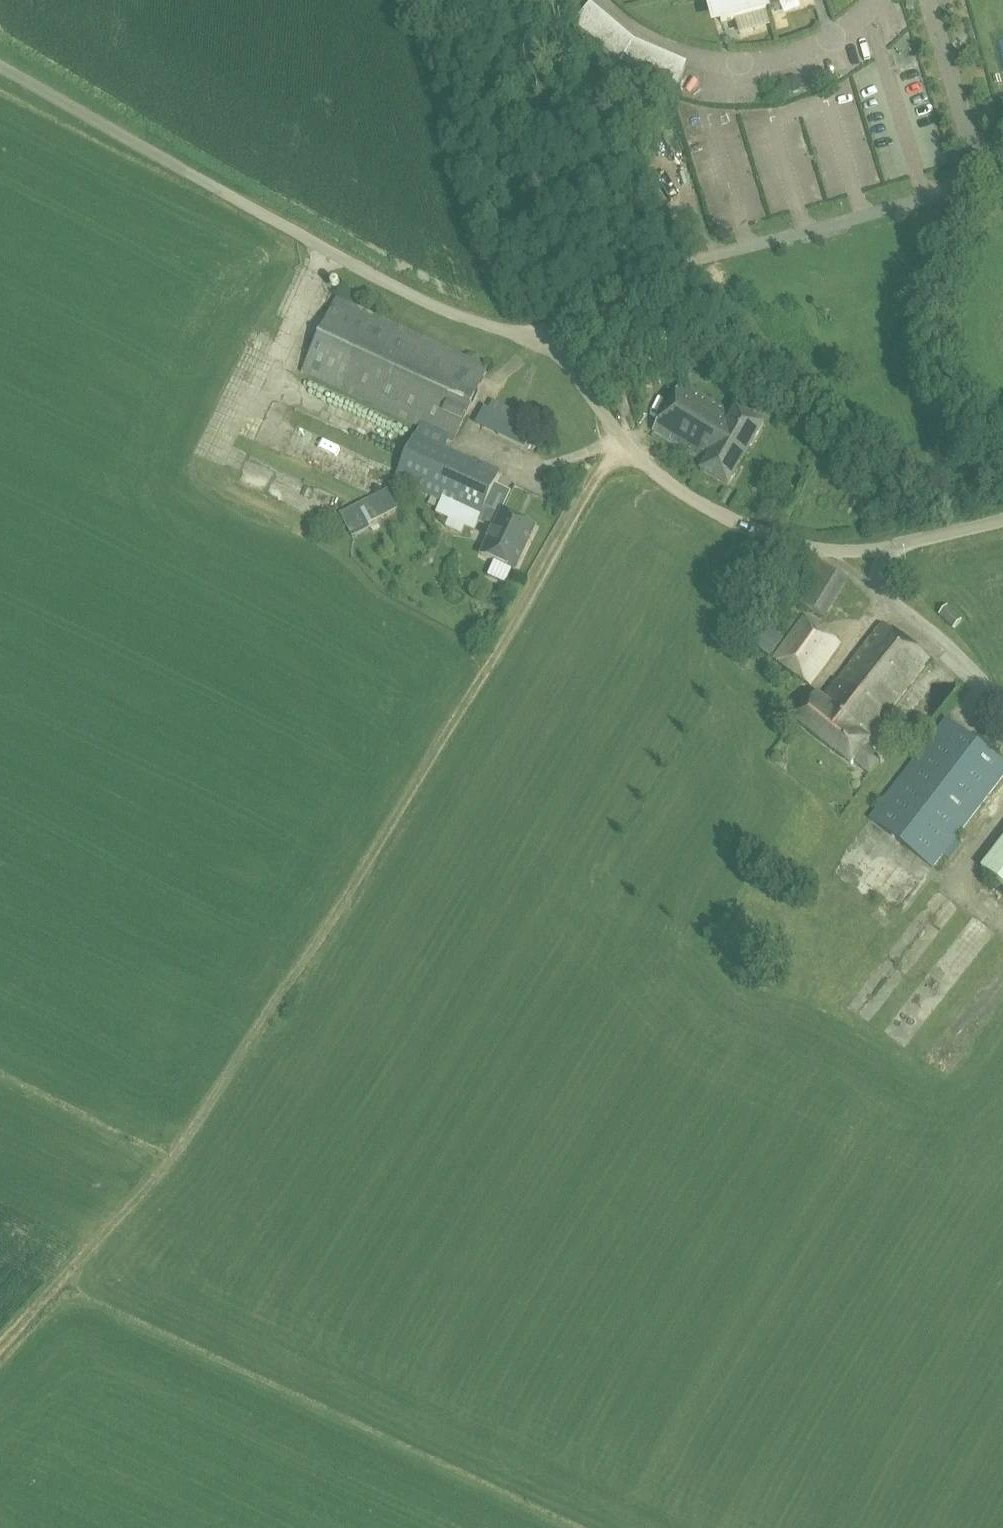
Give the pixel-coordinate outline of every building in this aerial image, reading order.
[(722,22),(770,9),(768,0),(716,0),(722,22)] [(621,62),(678,86),(688,63),(636,41),(591,3),(575,22),(621,62)] [(337,296),(302,372),(420,426),(395,481),(441,502),(436,513),(449,519),(446,526),(464,535),(470,523),(476,526),(478,523),(485,508),(500,477),(444,450),(449,441),(454,443),(489,366),(337,296)] [(676,368),(690,377),(698,365),(684,356),(676,368)] [(738,383),(730,394),(739,401),(747,390),(738,383)] [(701,471),(729,486),(764,425),(736,408),(734,413),(683,384),(654,434),(705,464),(701,471)] [(660,413),(671,403),(662,394),(651,404),(660,413)] [(475,423),(526,449),(535,430),(484,405),(475,423)] [(341,514),(350,533),(397,510),(387,491),(341,514)] [(536,528),(502,511),(501,515),(485,508),(478,523),(493,531),(480,559),(513,575),(536,528)] [(797,601),(822,616),(845,579),(820,564),(797,601)] [(939,614),(954,629),(963,620),(948,605),(939,614)] [(775,658),(810,684),(840,643),(805,618),(775,658)] [(745,638),(771,657),(785,639),(758,619),(745,638)] [(854,761),(870,774),(882,758),(867,746),(870,742),(868,739),(930,659),(883,625),(838,682),(837,680),(823,698),(818,694),(798,721),(853,763),(854,761)] [(934,869),(1002,780),(1002,762),(945,717),(867,817),(934,869)] [(1002,886),(1002,841),(981,869),(1002,886)]
